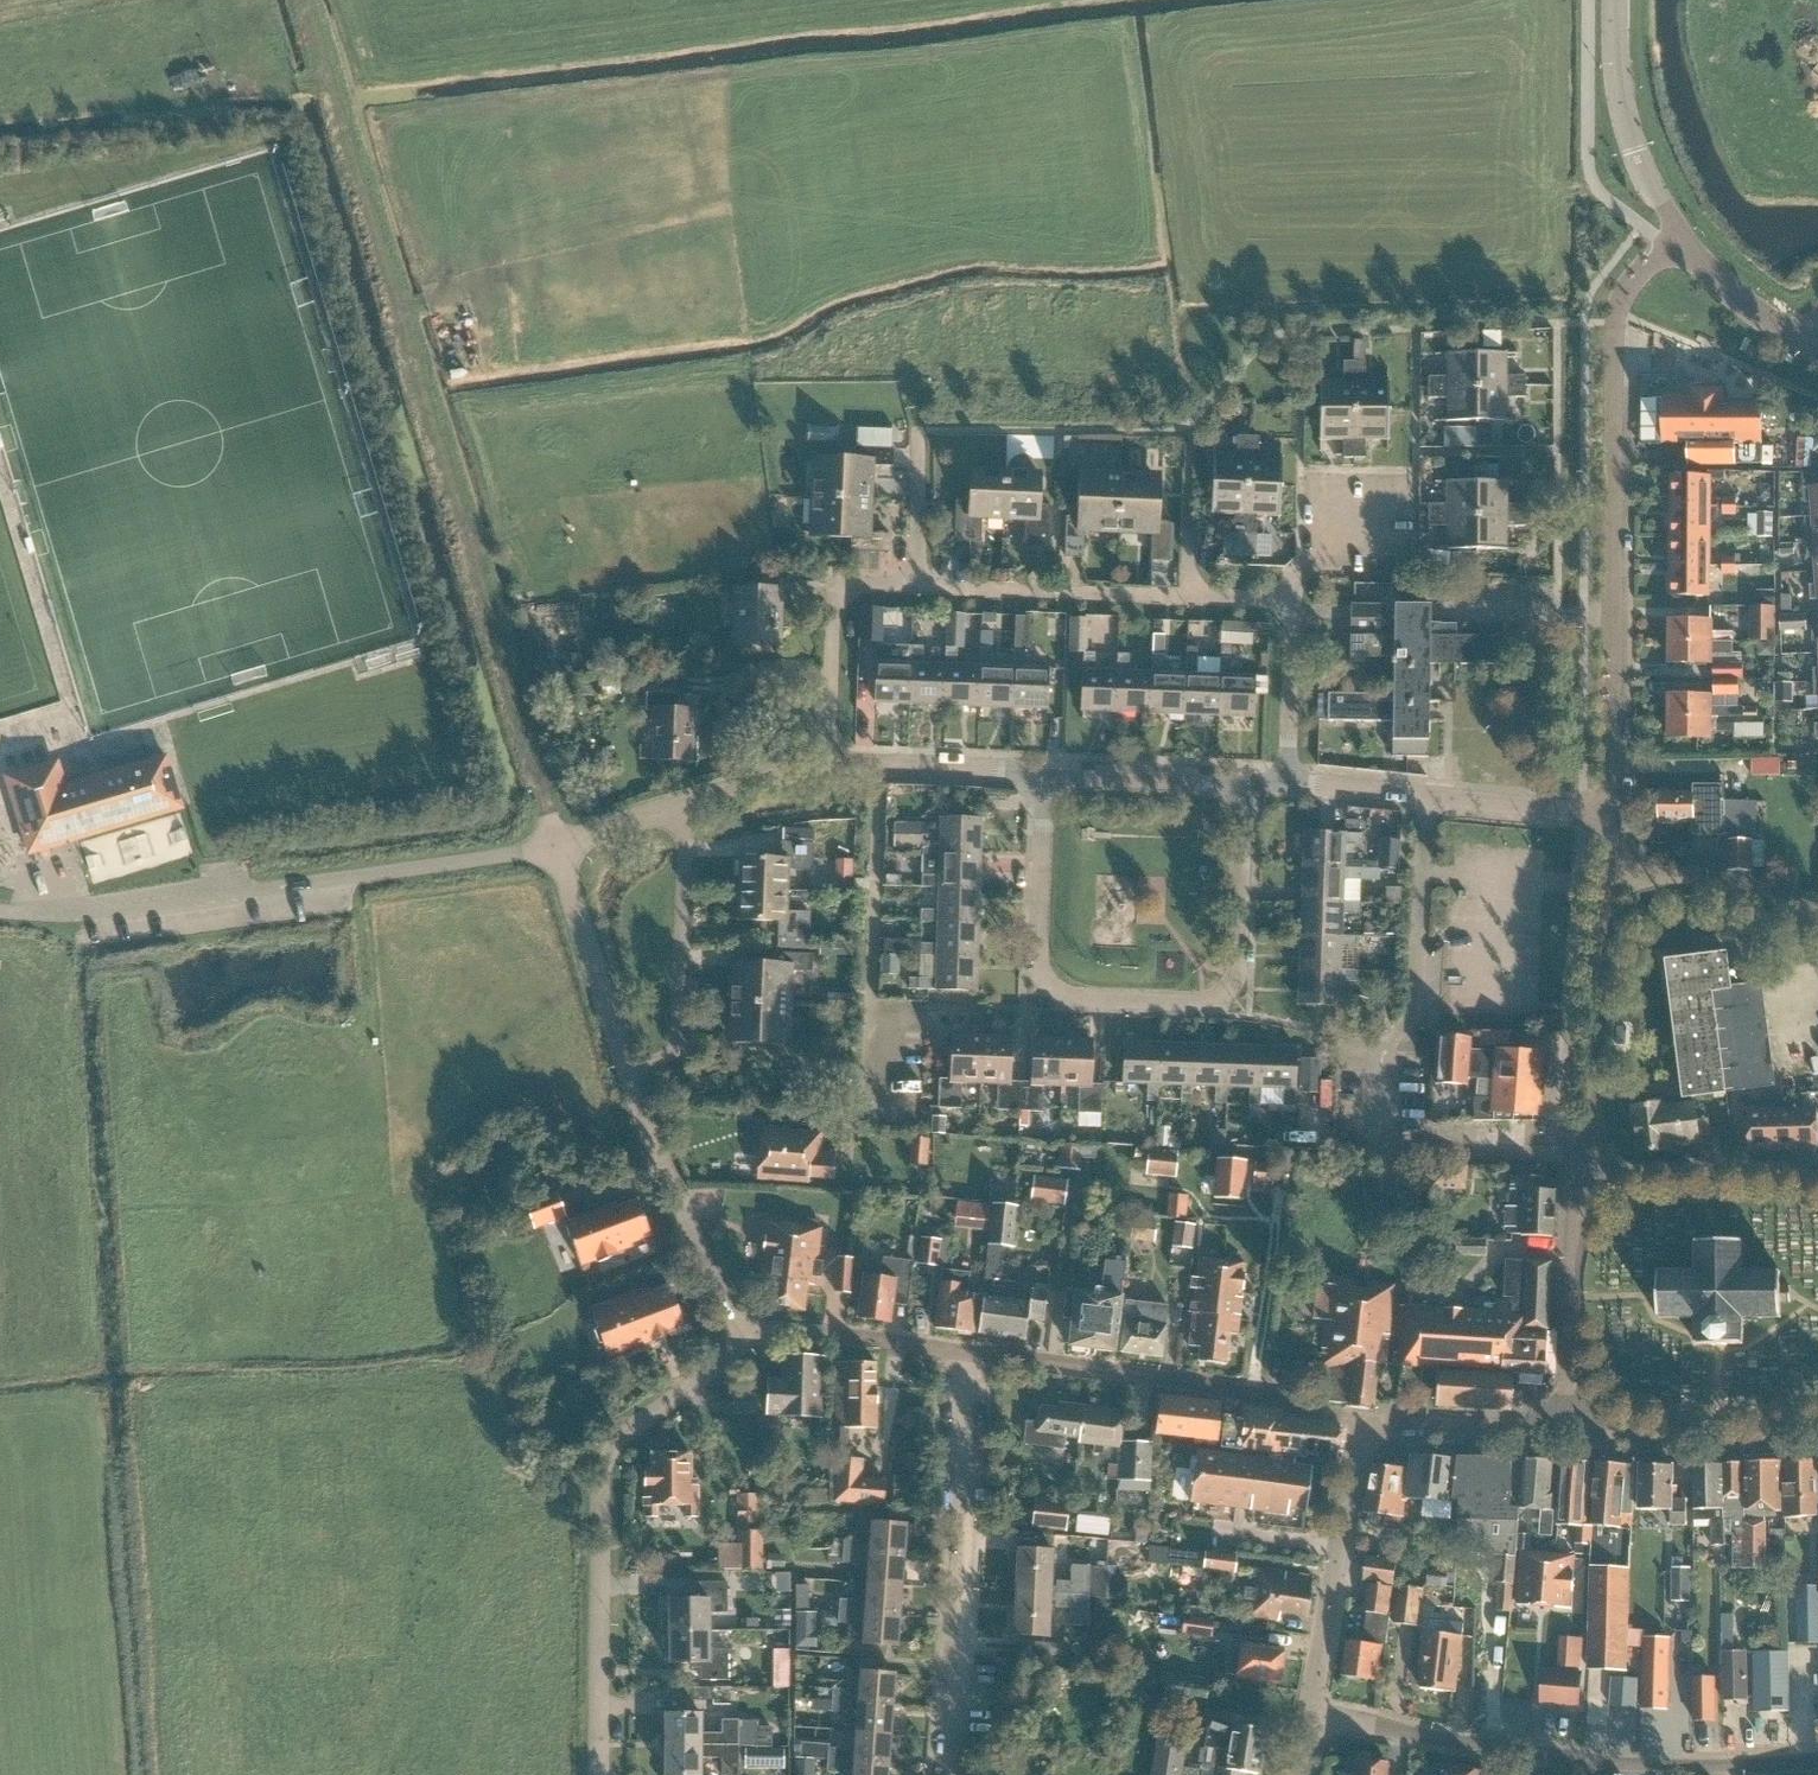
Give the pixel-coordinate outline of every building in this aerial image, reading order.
[(1498,351),(1498,335),(1487,335),(1487,351),(1498,351)] [(1353,342),(1353,361),(1365,361),(1365,342),(1353,342)] [(1792,364),(1795,358),(1784,352),(1781,358),(1792,364)] [(1427,387),(1476,387),(1476,353),(1445,353),(1445,376),(1427,376),(1427,387)] [(1476,387),(1524,387),(1524,376),(1507,376),(1507,353),(1476,353),(1476,387)] [(1319,410),(1354,410),(1353,362),(1343,362),(1343,379),(1319,379),(1319,410)] [(1354,410),(1388,410),(1388,379),(1365,379),(1365,362),(1353,362),(1354,410)] [(1446,422),(1476,422),(1476,387),(1427,387),(1428,398),(1446,398),(1446,422)] [(1476,387),(1476,422),(1507,421),(1507,398),(1524,398),(1524,387),(1476,387)] [(1691,396),(1664,396),(1664,399),(1663,439),(1692,439),(1708,439),(1745,439),(1762,439),(1762,403),(1745,403),(1725,403),(1725,388),(1691,388),(1691,396)] [(1641,439),(1663,439),(1664,399),(1642,399),(1641,439)] [(1343,458),(1354,458),(1354,410),(1319,410),(1319,441),(1343,441),(1343,458)] [(1354,410),(1354,458),(1364,458),(1364,441),(1388,440),(1388,410),(1354,410)] [(1475,428),(1457,428),(1457,447),(1475,447),(1475,428)] [(1491,433),(1477,433),(1477,447),(1491,447),(1491,433)] [(1247,486),(1248,437),(1238,436),(1237,456),(1213,455),(1212,484),(1247,486)] [(1247,486),(1281,487),(1282,458),(1258,457),(1259,437),(1248,437),(1247,486)] [(1708,439),(1692,439),(1692,464),(1708,464),(1762,464),(1762,439),(1745,439),(1708,439)] [(816,498),(867,500),(869,466),(893,467),(894,449),(855,448),(854,464),(817,462),(816,498)] [(1497,466),(1481,467),(1481,481),(1498,481),(1497,466)] [(1004,519),(1006,472),(972,470),(971,503),(957,503),(955,541),(980,542),(981,518),(1004,519)] [(1006,472),(1004,519),(1027,520),(1026,544),(1051,545),(1052,507),(1037,506),(1039,473),(1006,472)] [(1817,515),(1817,474),(1804,475),(1805,502),(1812,502),(1813,515),(1817,515)] [(1118,528),(1120,477),(1084,476),(1083,519),(1067,518),(1065,558),(1082,558),(1083,526),(1118,528)] [(1720,506),(1720,494),(1710,494),(1710,476),(1673,476),(1673,506),(1710,506),(1720,506)] [(1120,477),(1118,528),(1151,529),(1150,561),(1168,562),(1170,522),(1154,522),(1155,478),(1120,477)] [(1476,515),(1476,481),(1447,481),(1447,505),(1428,505),(1428,515),(1476,515)] [(1476,515),(1525,515),(1525,505),(1506,505),(1506,481),(1476,481),(1476,515)] [(1234,533),(1245,533),(1247,486),(1212,484),(1211,513),(1235,514),(1234,533)] [(1279,516),(1281,487),(1247,486),(1245,533),(1255,534),(1256,515),(1279,516)] [(1724,505),(1737,505),(1758,505),(1758,497),(1737,497),(1737,499),(1724,498),(1724,505)] [(866,534),(867,500),(816,498),(814,533),(851,534),(851,551),(890,552),(891,535),(866,534)] [(1737,514),(1737,505),(1724,505),(1724,514),(1737,514)] [(1709,536),(1710,506),(1673,506),(1672,536),(1709,536)] [(1773,514),(1759,513),(1759,515),(1758,536),(1758,537),(1773,537),(1773,514)] [(1476,549),(1476,515),(1428,515),(1428,526),(1447,526),(1447,549),(1476,549)] [(1525,526),(1525,515),(1476,515),(1476,549),(1506,549),(1506,526),(1525,526)] [(1817,543),(1817,515),(1813,515),(1814,529),(1807,529),(1808,544),(1817,543)] [(1244,556),(1245,535),(1223,534),(1222,555),(1244,556)] [(1255,557),(1256,535),(1245,535),(1244,556),(1255,557)] [(1709,566),(1709,536),(1672,536),(1672,565),(1709,566)] [(1817,571),(1817,543),(1808,544),(1809,558),(1815,557),(1816,571),(1817,571)] [(1795,554),(1795,545),(1780,545),(1781,555),(1795,554)] [(791,546),(780,547),(781,558),(792,558),(791,546)] [(1474,553),(1461,553),(1461,572),(1474,572),(1474,553)] [(1709,596),(1709,566),(1672,565),(1672,596),(1709,596)] [(1015,583),(1016,571),(1001,570),(1000,582),(1015,583)] [(759,592),(759,573),(727,572),(726,594),(739,594),(738,637),(776,638),(777,593),(759,592)] [(1760,591),(1760,605),(1774,605),(1774,591),(1760,591)] [(1792,610),(1792,594),(1782,594),(1782,610),(1792,610)] [(1350,604),(1350,620),(1381,620),(1381,605),(1350,604)] [(1393,663),(1439,664),(1439,660),(1454,660),(1453,665),(1504,665),(1504,666),(1505,666),(1505,636),(1455,636),(1455,625),(1440,624),(1440,623),(1430,623),(1430,606),(1395,606),(1394,637),(1365,636),(1364,657),(1391,658),(1391,664),(1392,664),(1393,664),(1393,663)] [(1776,606),(1750,606),(1750,641),(1776,641),(1776,606)] [(861,608),(860,640),(882,641),(883,608),(861,608)] [(995,624),(996,614),(982,613),(982,623),(995,624)] [(965,615),(947,614),(946,648),(963,648),(965,615)] [(1807,631),(1806,614),(1780,615),(1781,632),(1807,631)] [(1088,619),(1070,618),(1068,652),(1086,652),(1088,619)] [(1671,641),(1712,642),(1734,642),(1734,632),(1712,632),(1712,621),(1672,620),(1671,641)] [(1221,624),(1220,645),(1231,646),(1244,646),(1245,624),(1221,624)] [(1183,715),(1185,674),(1162,673),(1163,635),(1152,635),(1151,673),(1149,713),(1183,715)] [(1364,657),(1365,636),(1350,636),(1349,664),(1364,664),(1364,657)] [(1711,663),(1712,642),(1671,641),(1671,663),(1711,663)] [(1217,716),(1219,675),(1196,674),(1197,644),(1186,643),(1185,674),(1183,715),(1217,716)] [(909,704),(911,663),(888,663),(888,646),(877,645),(875,703),(909,704)] [(1219,675),(1217,716),(1253,717),(1254,677),(1230,676),(1231,646),(1220,645),(1219,675)] [(944,706),(945,665),(922,664),(923,647),(912,647),(911,663),(909,704),(944,706)] [(978,707),(979,666),(956,665),(957,648),(946,648),(945,665),(944,706),(978,707)] [(1012,708),(1014,667),(990,667),(991,650),(980,649),(979,666),(978,707),(1012,708)] [(1014,667),(1012,708),(1047,709),(1048,669),(1024,668),(1025,651),(1014,651),(1014,667)] [(1116,712),(1117,671),(1094,670),(1095,653),(1083,653),(1081,711),(1116,712)] [(1149,713),(1151,673),(1128,672),(1129,655),(1118,654),(1117,671),(1116,712),(1149,713)] [(584,655),(573,656),(573,670),(584,670),(584,655)] [(1438,674),(1439,674),(1439,664),(1393,663),(1393,664),(1393,701),(1428,701),(1429,664),(1438,665),(1438,674)] [(1715,679),(1739,679),(1743,679),(1743,665),(1715,664),(1715,679)] [(1739,697),(1739,679),(1715,679),(1715,696),(1739,697)] [(1790,693),(1790,683),(1780,683),(1776,683),(1776,693),(1790,693)] [(654,760),(690,761),(691,727),(693,727),(694,710),(673,709),(674,693),(646,693),(645,710),(654,710),(653,726),(655,726),(654,760)] [(1671,717),(1744,717),(1745,709),(1711,707),(1711,696),(1671,696),(1671,717)] [(1439,701),(1428,701),(1393,701),(1391,757),(1428,758),(1428,712),(1439,713),(1439,701)] [(1744,718),(1744,717),(1671,717),(1670,738),(1710,738),(1711,730),(1736,730),(1736,736),(1764,737),(1764,718),(1744,718)] [(59,769),(9,784),(30,852),(181,807),(166,757),(65,787),(59,769)] [(1753,760),(1753,776),(1782,776),(1782,760),(1753,760)] [(1660,791),(1660,823),(1694,823),(1694,835),(1724,835),(1724,834),(1730,834),(1730,871),(1750,871),(1750,867),(1750,839),(1746,839),(1746,834),(1746,802),(1725,802),(1725,786),(1695,785),(1695,791),(1660,791)] [(922,852),(980,854),(981,820),(940,818),(940,842),(922,841),(922,849),(922,852)] [(739,889),(787,891),(788,870),(812,871),(813,831),(783,829),(782,860),(741,858),(739,889)] [(894,831),(894,848),(922,849),(922,841),(923,831),(894,831)] [(1303,867),(1343,868),(1344,845),(1361,846),(1362,835),(1304,833),(1303,867)] [(1397,870),(1399,841),(1380,840),(1378,869),(1397,870)] [(979,888),(980,854),(922,852),(922,876),(921,876),(921,887),(938,887),(979,888)] [(839,861),(838,879),(851,879),(851,861),(839,861)] [(1380,870),(1343,868),(1303,867),(1301,901),(1342,902),(1343,879),(1380,880),(1380,870)] [(978,922),(979,888),(938,887),(938,910),(921,910),(920,921),(937,921),(978,922)] [(1386,888),(1385,904),(1399,905),(1400,889),(1386,888)] [(786,912),(787,891),(739,889),(738,920),(779,922),(778,939),(809,940),(810,914),(786,912)] [(1359,903),(1342,902),(1301,901),(1300,935),(1341,936),(1342,913),(1359,914),(1359,903)] [(977,957),(978,922),(937,921),(937,945),(920,944),(919,955),(936,956),(977,957)] [(1358,937),(1341,936),(1300,935),(1299,969),(1340,970),(1341,947),(1358,948),(1358,937)] [(883,955),(896,954),(919,955),(919,940),(883,939),(883,955)] [(735,1003),(786,1005),(787,971),(812,972),(813,954),(774,953),(773,969),(736,967),(735,1003)] [(1728,953),(1668,961),(1685,1098),(1776,1086),(1763,984),(1733,988),(1728,953)] [(881,956),(881,975),(894,975),(895,956),(881,956)] [(976,991),(977,957),(936,956),(936,979),(919,978),(918,989),(976,991)] [(1448,962),(1447,999),(1475,1001),(1477,963),(1448,962)] [(1357,971),(1340,970),(1299,969),(1298,1004),(1339,1006),(1339,981),(1357,982),(1357,971)] [(909,978),(909,989),(918,989),(918,978),(909,978)] [(847,994),(827,994),(826,1008),(846,1009),(847,994)] [(785,1039),(786,1005),(735,1003),(733,1038),(770,1040),(770,1056),(809,1058),(810,1040),(785,1039)] [(1618,1027),(1616,1044),(1626,1045),(1627,1028),(1618,1027)] [(1484,1031),(1484,1044),(1512,1045),(1512,1031),(1484,1031)] [(980,1082),(981,1037),(953,1036),(951,1080),(939,1079),(938,1108),(961,1109),(962,1081),(980,1082)] [(1020,1111),(1021,1082),(1009,1081),(1010,1038),(981,1037),(980,1082),(998,1082),(997,1110),(1020,1111)] [(1466,1077),(1494,1079),(1497,1053),(1497,1052),(1469,1050),(1469,1039),(1438,1037),(1434,1083),(1466,1085),(1466,1077)] [(1061,1085),(1063,1040),(1034,1039),(1032,1082),(1021,1082),(1020,1111),(1028,1112),(1042,1112),(1043,1084),(1061,1085)] [(1063,1040),(1061,1085),(1079,1085),(1078,1113),(1101,1114),(1102,1085),(1090,1085),(1092,1041),(1063,1040)] [(1158,1102),(1158,1085),(1160,1044),(1124,1043),(1123,1083),(1147,1084),(1147,1101),(1158,1102)] [(1192,1103),(1192,1086),(1194,1045),(1160,1044),(1158,1085),(1181,1085),(1181,1103),(1192,1103)] [(1226,1104),(1226,1087),(1228,1046),(1194,1045),(1192,1086),(1215,1087),(1215,1104),(1226,1104)] [(1259,1118),(1260,1088),(1262,1047),(1228,1046),(1226,1087),(1249,1088),(1248,1117),(1259,1118)] [(1262,1047),(1260,1088),(1283,1089),(1283,1106),(1294,1107),(1294,1105),(1295,1066),(1296,1049),(1262,1047)] [(1497,1053),(1494,1079),(1493,1100),(1492,1121),(1519,1121),(1520,1103),(1533,1105),(1534,1097),(1540,1098),(1541,1085),(1535,1085),(1537,1053),(1497,1050),(1497,1053)] [(1301,1061),(1300,1093),(1317,1093),(1319,1062),(1301,1061)] [(1493,1100),(1473,1098),(1473,1121),(1492,1121),(1493,1100)] [(1666,1103),(1633,1107),(1638,1153),(1671,1149),(1671,1146),(1701,1143),(1700,1136),(1710,1135),(1708,1119),(1698,1120),(1696,1102),(1666,1106),(1666,1103)] [(1796,1149),(1817,1148),(1817,1109),(1795,1110),(1796,1149)] [(1773,1149),(1796,1149),(1795,1110),(1772,1111),(1773,1149)] [(1020,1111),(1020,1127),(1028,1127),(1028,1112),(1020,1111)] [(1749,1150),(1773,1149),(1772,1111),(1748,1111),(1749,1150)] [(945,1117),(932,1116),(931,1133),(944,1134),(945,1117)] [(761,1127),(757,1179),(808,1183),(809,1177),(834,1179),(836,1153),(820,1152),(822,1132),(761,1127)] [(1225,1131),(1211,1130),(1210,1146),(1224,1147),(1225,1131)] [(929,1140),(912,1138),(909,1164),(926,1166),(929,1140)] [(1061,1145),(1059,1169),(1078,1171),(1080,1158),(1095,1159),(1096,1146),(1061,1145)] [(1177,1151),(1136,1149),(1135,1159),(1147,1160),(1146,1175),(1175,1177),(1177,1151)] [(1202,1160),(1199,1199),(1227,1202),(1230,1162),(1202,1160)] [(1253,1165),(1252,1185),(1268,1186),(1268,1176),(1283,1177),(1282,1186),(1286,1187),(1287,1167),(1253,1165)] [(1466,1167),(1433,1166),(1432,1187),(1465,1189),(1466,1167)] [(535,1176),(542,1194),(555,1189),(548,1171),(535,1176)] [(1067,1181),(1033,1176),(1029,1203),(1063,1208),(1067,1181)] [(1540,1177),(1510,1176),(1509,1207),(1504,1206),(1503,1228),(1508,1228),(1507,1234),(1520,1235),(1520,1236),(1551,1237),(1553,1191),(1540,1190),(1540,1177)] [(1078,1177),(1076,1208),(1092,1209),(1094,1179),(1078,1177)] [(558,1220),(566,1217),(557,1193),(525,1204),(534,1229),(558,1220)] [(1187,1195),(1169,1194),(1167,1217),(1185,1218),(1187,1195)] [(651,1236),(637,1200),(617,1208),(616,1205),(565,1224),(581,1266),(596,1260),(597,1263),(617,1255),(616,1253),(632,1247),(631,1243),(637,1241),(651,1236)] [(1025,1340),(1028,1319),(1030,1303),(1029,1303),(990,1297),(992,1286),(999,1287),(1004,1246),(1013,1248),(1019,1206),(995,1203),(978,1334),(1025,1340)] [(958,1206),(954,1231),(985,1235),(989,1211),(958,1206)] [(818,1227),(819,1220),(807,1218),(806,1226),(767,1220),(759,1278),(767,1279),(764,1306),(803,1311),(806,1284),(814,1285),(815,1277),(821,1278),(823,1262),(817,1261),(821,1228),(818,1227)] [(1156,1221),(1132,1218),(1130,1240),(1153,1242),(1156,1221)] [(1194,1225),(1174,1222),(1171,1246),(1192,1248),(1194,1225)] [(919,1261),(944,1266),(950,1235),(925,1230),(919,1261)] [(1485,1241),(1455,1240),(1455,1255),(1484,1256),(1485,1241)] [(1440,1242),(1411,1241),(1410,1266),(1439,1266),(1440,1242)] [(1717,1242),(1697,1242),(1697,1272),(1659,1273),(1659,1287),(1649,1287),(1649,1291),(1649,1303),(1659,1303),(1660,1318),(1697,1318),(1697,1345),(1727,1344),(1744,1344),(1743,1318),(1781,1318),(1781,1303),(1791,1302),(1791,1295),(1791,1287),(1781,1287),(1781,1272),(1743,1272),(1743,1242),(1726,1242),(1717,1242)] [(852,1258),(836,1257),(834,1292),(850,1293),(852,1258)] [(883,1257),(881,1269),(866,1266),(865,1276),(864,1276),(858,1318),(890,1322),(894,1293),(908,1295),(913,1261),(883,1257)] [(1198,1362),(1225,1365),(1229,1334),(1237,1334),(1245,1264),(1199,1259),(1196,1283),(1191,1282),(1190,1288),(1196,1289),(1194,1304),(1191,1304),(1190,1313),(1193,1313),(1189,1346),(1200,1347),(1198,1362)] [(1522,1329),(1544,1330),(1546,1330),(1549,1262),(1504,1260),(1502,1297),(1511,1297),(1511,1310),(1523,1311),(1522,1329)] [(1069,1346),(1114,1352),(1126,1264),(1106,1262),(1102,1290),(1097,1290),(1096,1294),(1067,1290),(1063,1318),(1072,1319),(1069,1346)] [(935,1328),(974,1334),(979,1296),(966,1294),(969,1274),(943,1271),(935,1328)] [(1317,1284),(1313,1319),(1325,1320),(1320,1366),(1328,1367),(1326,1383),(1331,1384),(1328,1402),(1345,1404),(1345,1407),(1371,1410),(1377,1363),(1384,1364),(1392,1287),(1368,1284),(1367,1291),(1353,1289),(1354,1282),(1329,1279),(1328,1285),(1317,1284)] [(1032,1284),(1029,1303),(1030,1303),(1028,1319),(1043,1321),(1048,1287),(1032,1284)] [(609,1357),(669,1335),(668,1330),(684,1324),(671,1290),(655,1296),(653,1292),(593,1314),(609,1357)] [(1165,1303),(1126,1298),(1119,1352),(1162,1357),(1166,1317),(1164,1317),(1165,1303)] [(1523,1311),(1511,1310),(1511,1312),(1405,1306),(1401,1366),(1437,1368),(1437,1371),(1436,1371),(1434,1406),(1510,1410),(1512,1375),(1511,1375),(1511,1372),(1543,1374),(1546,1331),(1544,1331),(1544,1330),(1522,1329),(1523,1311)] [(768,1380),(767,1414),(781,1414),(781,1416),(819,1418),(820,1392),(823,1392),(824,1358),(783,1356),(782,1381),(768,1380)] [(875,1388),(876,1364),(837,1363),(835,1427),(831,1427),(830,1448),(846,1449),(846,1428),(878,1428),(879,1388),(875,1388)] [(755,1393),(745,1393),(745,1413),(754,1413),(755,1393)] [(1159,1403),(1156,1430),(1194,1434),(1193,1444),(1215,1447),(1220,1406),(1198,1403),(1198,1407),(1174,1404),(1172,1400),(1165,1400),(1162,1403),(1159,1403)] [(1080,1438),(1084,1407),(1057,1403),(1057,1409),(1041,1407),(1039,1424),(1027,1422),(1024,1443),(1064,1448),(1065,1436),(1080,1438)] [(1119,1448),(1119,1442),(1123,1412),(1084,1407),(1080,1438),(1079,1442),(1093,1444),(1093,1451),(1102,1452),(1103,1445),(1117,1447),(1119,1448)] [(1336,1463),(1340,1426),(1280,1419),(1281,1412),(1245,1408),(1244,1418),(1224,1416),(1221,1447),(1239,1450),(1275,1454),(1275,1453),(1306,1457),(1306,1452),(1316,1454),(1316,1456),(1318,1457),(1318,1459),(1335,1461),(1335,1463),(1336,1463)] [(1117,1463),(1116,1479),(1116,1490),(1147,1491),(1148,1480),(1149,1480),(1150,1442),(1119,1442),(1119,1448),(1117,1447),(1117,1463)] [(1250,1510),(1256,1458),(1196,1450),(1190,1502),(1250,1510)] [(697,1517),(697,1480),(691,1480),(691,1454),(652,1453),(652,1468),(645,1468),(645,1517),(656,1517),(656,1505),(687,1505),(687,1517),(697,1517)] [(1457,1499),(1461,1458),(1413,1455),(1408,1498),(1456,1503),(1457,1499)] [(1256,1458),(1250,1510),(1287,1514),(1288,1508),(1306,1510),(1311,1468),(1293,1465),(1294,1458),(1282,1456),(1282,1461),(1256,1458)] [(838,1458),(835,1501),(883,1505),(885,1486),(856,1483),(858,1459),(838,1458)] [(1461,1458),(1457,1499),(1463,1499),(1457,1552),(1500,1556),(1497,1584),(1498,1584),(1495,1611),(1510,1613),(1526,1459),(1461,1458)] [(1551,1494),(1554,1460),(1528,1459),(1523,1510),(1543,1512),(1541,1537),(1553,1538),(1556,1494),(1551,1494)] [(1585,1526),(1591,1461),(1562,1459),(1555,1526),(1577,1528),(1574,1557),(1592,1559),(1593,1537),(1592,1537),(1593,1527),(1585,1526)] [(1785,1461),(1787,1518),(1808,1517),(1808,1522),(1817,1522),(1817,1459),(1785,1461)] [(1765,1518),(1784,1517),(1781,1461),(1745,1462),(1746,1467),(1745,1467),(1745,1517),(1765,1518)] [(1116,1479),(1117,1463),(1107,1462),(1107,1479),(1116,1479)] [(1627,1645),(1627,1636),(1628,1629),(1636,1465),(1627,1465),(1627,1464),(1598,1462),(1593,1524),(1593,1537),(1592,1559),(1593,1559),(1588,1667),(1625,1669),(1627,1645)] [(1745,1517),(1745,1467),(1744,1467),(1744,1463),(1723,1464),(1726,1534),(1734,1534),(1736,1568),(1766,1567),(1764,1518),(1765,1518),(1745,1517)] [(1727,1545),(1726,1534),(1723,1464),(1694,1466),(1696,1521),(1713,1520),(1714,1546),(1727,1545)] [(1406,1502),(1403,1501),(1407,1468),(1374,1465),(1366,1512),(1404,1516),(1406,1502)] [(1674,1465),(1641,1465),(1640,1510),(1672,1510),(1671,1524),(1687,1525),(1687,1501),(1673,1501),(1674,1465)] [(784,1505),(784,1488),(764,1488),(764,1505),(784,1505)] [(758,1531),(758,1494),(737,1494),(737,1542),(720,1542),(720,1568),(763,1568),(763,1531),(758,1531)] [(1068,1502),(1034,1498),(1031,1526),(1065,1530),(1068,1502)] [(1107,1535),(1108,1520),(1094,1519),(1093,1534),(1107,1535)] [(833,1551),(904,1556),(906,1525),(871,1523),(869,1542),(834,1539),(833,1550),(833,1551)] [(1147,1529),(1134,1528),(1133,1542),(1146,1543),(1147,1529)] [(1519,1534),(1518,1550),(1527,1550),(1528,1535),(1519,1534)] [(1235,1558),(1170,1548),(1168,1563),(1233,1573),(1235,1558)] [(1088,1595),(1088,1596),(1096,1597),(1106,1597),(1107,1567),(1071,1565),(1070,1582),(1056,1581),(1056,1587),(1051,1587),(1053,1551),(1017,1549),(1015,1591),(1088,1595)] [(833,1551),(833,1550),(828,1550),(827,1562),(867,1565),(866,1583),(902,1586),(904,1556),(833,1551)] [(1573,1578),(1575,1559),(1523,1553),(1517,1607),(1569,1612),(1571,1594),(1573,1594),(1574,1578),(1573,1578)] [(766,1555),(766,1569),(780,1570),(781,1556),(766,1555)] [(1684,1556),(1672,1556),(1672,1601),(1691,1601),(1691,1567),(1684,1567),(1684,1556)] [(1380,1584),(1391,1586),(1391,1584),(1393,1584),(1396,1561),(1379,1559),(1379,1563),(1367,1562),(1364,1580),(1380,1582),(1380,1584)] [(1279,1613),(1307,1617),(1313,1577),(1258,1569),(1251,1617),(1278,1621),(1279,1613)] [(1429,1570),(1428,1584),(1447,1585),(1448,1571),(1429,1570)] [(1110,1580),(1109,1599),(1126,1600),(1127,1581),(1110,1580)] [(669,1632),(709,1631),(709,1613),(727,1613),(727,1582),(699,1582),(700,1599),(669,1600),(669,1632)] [(900,1616),(902,1586),(866,1583),(865,1602),(839,1600),(838,1611),(900,1616)] [(1391,1586),(1380,1584),(1380,1585),(1370,1584),(1366,1612),(1368,1612),(1364,1643),(1349,1641),(1344,1676),(1377,1680),(1381,1646),(1387,1647),(1391,1615),(1389,1614),(1392,1587),(1391,1587),(1391,1586)] [(796,1586),(796,1609),(808,1609),(808,1586),(796,1586)] [(1400,1586),(1396,1623),(1419,1626),(1424,1589),(1400,1586)] [(1797,1587),(1798,1643),(1817,1643),(1817,1586),(1797,1587)] [(1087,1621),(1088,1596),(1088,1595),(1015,1591),(1013,1635),(1049,1636),(1051,1600),(1055,1601),(1055,1607),(1069,1608),(1068,1624),(1086,1625),(1086,1629),(1092,1630),(1093,1621),(1087,1621)] [(1096,1597),(1095,1615),(1105,1615),(1106,1597),(1096,1597)] [(1192,1605),(1190,1619),(1212,1622),(1213,1616),(1204,1615),(1205,1607),(1192,1605)] [(808,1609),(796,1609),(796,1647),(815,1647),(815,1609),(808,1609)] [(775,1611),(775,1625),(788,1626),(788,1611),(775,1611)] [(897,1646),(900,1616),(838,1611),(838,1623),(849,1624),(848,1642),(862,1643),(897,1646)] [(1734,1648),(1734,1613),(1722,1613),(1723,1648),(1734,1648)] [(1183,1618),(1181,1633),(1210,1637),(1212,1622),(1190,1619),(1183,1618)] [(1627,1636),(1627,1645),(1628,1645),(1645,1646),(1646,1637),(1646,1630),(1628,1629),(1627,1636)] [(709,1631),(669,1632),(670,1663),(679,1663),(679,1668),(700,1668),(700,1680),(728,1680),(728,1650),(709,1650),(709,1631)] [(1463,1636),(1424,1631),(1420,1666),(1424,1667),(1421,1688),(1456,1692),(1463,1636)] [(1693,1632),(1682,1633),(1682,1644),(1693,1644),(1693,1632)] [(1670,1638),(1646,1637),(1645,1646),(1643,1709),(1667,1709),(1670,1638)] [(1036,1641),(1035,1654),(1067,1656),(1068,1644),(1036,1641)] [(1236,1677),(1278,1683),(1283,1650),(1259,1647),(1259,1645),(1230,1641),(1225,1676),(1236,1678),(1236,1677)] [(1723,1652),(1724,1699),(1748,1699),(1746,1652),(1723,1652)] [(1754,1652),(1756,1712),(1789,1711),(1788,1652),(1754,1652)] [(775,1663),(775,1684),(789,1684),(789,1663),(775,1663)] [(1544,1670),(1542,1703),(1580,1706),(1582,1673),(1544,1670)] [(832,1700),(893,1705),(895,1674),(859,1672),(858,1691),(833,1689),(832,1700)] [(1208,1683),(1166,1674),(1161,1697),(1204,1706),(1208,1683)] [(1717,1719),(1716,1676),(1697,1676),(1698,1719),(1717,1719)] [(1638,1678),(1613,1677),(1612,1706),(1637,1707),(1638,1678)] [(703,1688),(703,1698),(713,1699),(713,1688),(703,1688)] [(816,1699),(815,1709),(831,1710),(832,1700),(817,1699),(816,1699)] [(1504,1732),(1519,1732),(1520,1699),(1504,1699),(1504,1732)] [(891,1735),(893,1705),(832,1700),(831,1710),(831,1712),(856,1714),(855,1732),(891,1735)] [(665,1746),(738,1746),(739,1721),(739,1720),(722,1720),(722,1734),(701,1734),(702,1715),(666,1715),(665,1746)] [(1244,1773),(1257,1774),(1259,1759),(1260,1755),(1260,1752),(1264,1729),(1198,1719),(1197,1727),(1207,1728),(1200,1770),(1181,1767),(1185,1741),(1172,1739),(1157,1736),(1151,1774),(1243,1774),(1244,1773)] [(738,1746),(738,1748),(757,1748),(770,1748),(770,1728),(752,1728),(752,1721),(739,1721),(738,1746)] [(889,1765),(891,1735),(855,1732),(854,1750),(828,1748),(827,1760),(889,1765)] [(801,1744),(800,1758),(813,1759),(814,1745),(801,1744)] [(738,1748),(738,1746),(665,1746),(665,1774),(701,1774),(701,1758),(722,1758),(722,1772),(738,1772),(738,1748)] [(783,1749),(745,1748),(745,1768),(783,1769),(783,1749)] [(810,1760),(796,1759),(795,1774),(812,1774),(813,1760),(810,1760)] [(889,1765),(827,1760),(826,1772),(852,1773),(852,1774),(888,1774),(889,1765)] [(1386,1763),(1355,1760),(1353,1774),(1385,1774),(1386,1763)]
